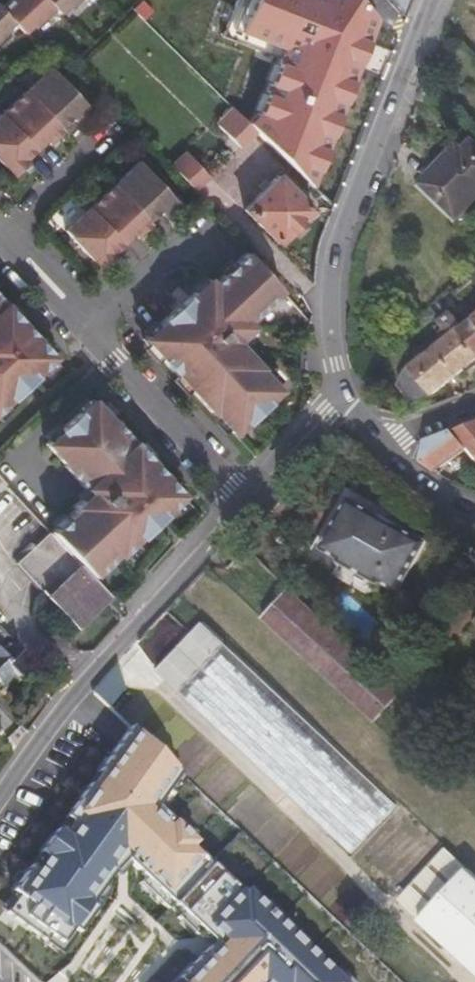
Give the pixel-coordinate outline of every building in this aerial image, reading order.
[(47,0),(15,0),(4,11),(16,24),(25,34),(33,27),(37,30),(57,11),(47,0)] [(83,0),(47,0),(57,11),(61,15),(69,7),(72,10),(83,0)] [(250,126),(256,132),(314,188),(380,22),(360,0),(239,0),(229,36),(275,53),(250,126)] [(408,14),(414,0),(394,0),(408,14)] [(0,8),(0,44),(11,34),(8,31),(16,24),(4,11),(0,8)] [(31,94),(65,130),(75,121),(78,124),(92,111),(55,71),(31,94)] [(474,109),(474,85),(466,74),(452,84),(473,111),(474,109)] [(6,116),(40,153),(50,144),(53,147),(68,133),(65,130),(31,94),(6,116)] [(218,126),(229,137),(245,121),(234,110),(218,126)] [(40,153),(6,116),(0,122),(0,160),(18,179),(33,166),(30,162),(40,153)] [(240,148),(256,132),(250,126),(245,121),(229,137),(240,148)] [(474,200),(474,144),(474,143),(444,172),(439,166),(424,180),(459,215),(474,200)] [(190,190),(205,174),(187,154),(171,169),(190,190)] [(142,164),(118,186),(152,222),(162,213),(165,216),(179,204),(142,164)] [(207,176),(205,174),(190,190),(191,192),(207,176)] [(292,189),(277,175),(242,209),(277,242),(289,230),(296,236),(305,226),(300,220),(311,209),(305,202),(308,199),(295,186),(292,189)] [(152,222),(118,186),(93,209),(128,245),(138,237),(141,239),(155,226),(152,222)] [(128,245),(93,209),(68,232),(105,272),(120,258),(118,255),(128,245)] [(145,340),(149,345),(215,415),(216,414),(236,435),(282,391),(262,370),(263,370),(239,344),(254,330),(249,324),(282,293),(247,254),(214,286),(208,281),(207,281),(149,336),(145,340)] [(60,360),(2,299),(0,297),(0,416),(60,360)] [(472,319),(458,329),(448,317),(431,331),(436,337),(408,361),(410,366),(403,373),(397,386),(410,403),(428,392),(473,356),(474,359),(474,323),(472,319)] [(79,509),(55,531),(96,575),(120,552),(122,554),(159,520),(186,495),(116,420),(114,421),(94,400),(47,444),(92,492),(77,506),(79,509)] [(420,439),(417,461),(431,471),(463,452),(474,464),(474,420),(420,439)] [(376,580),(394,592),(424,541),(345,500),(350,493),(342,489),(313,545),(338,559),(335,561),(374,584),(376,580)] [(82,626),(115,595),(96,575),(55,531),(22,562),(82,626)] [(374,666),(286,586),(260,615),(372,718),(399,690),(374,666)] [(347,853),(395,807),(201,624),(155,673),(347,853)] [(0,630),(0,683),(2,686),(29,661),(0,630)] [(97,771),(104,775),(95,787),(89,783),(65,816),(71,820),(62,833),(56,828),(40,851),(46,856),(37,868),(31,863),(12,889),(19,894),(7,910),(46,938),(51,932),(63,941),(74,926),(80,931),(97,906),(91,902),(114,870),(125,857),(188,916),(183,921),(196,933),(201,928),(213,939),(179,976),(184,981),(183,981),(347,981),(245,887),(241,891),(190,843),(194,840),(155,804),(179,771),(130,725),(97,771)] [(443,845),(427,861),(464,897),(446,917),(474,945),(474,875),(443,845)] [(468,965),(474,957),(474,945),(446,917),(433,931),(468,965)]
